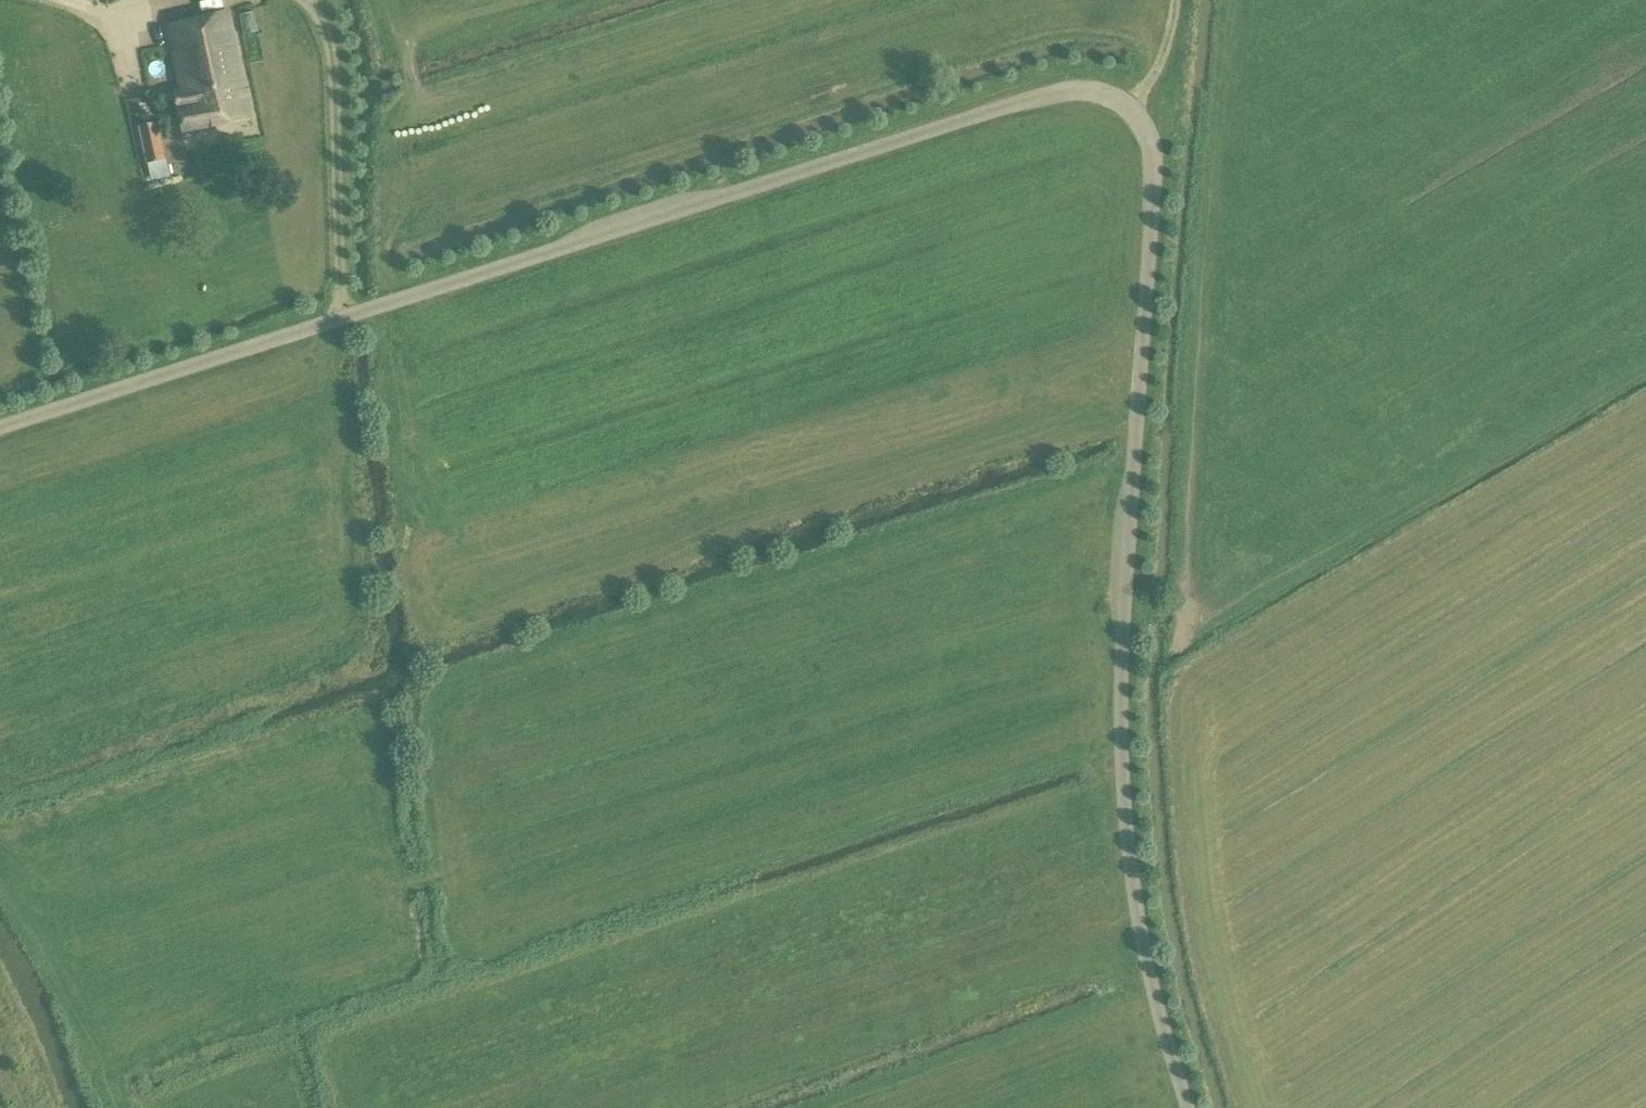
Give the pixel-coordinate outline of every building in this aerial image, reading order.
[(181,133),(253,118),(245,80),(242,81),(228,12),(167,25),(180,91),(173,92),(181,133)] [(147,163),(165,159),(157,122),(139,126),(147,163)]
